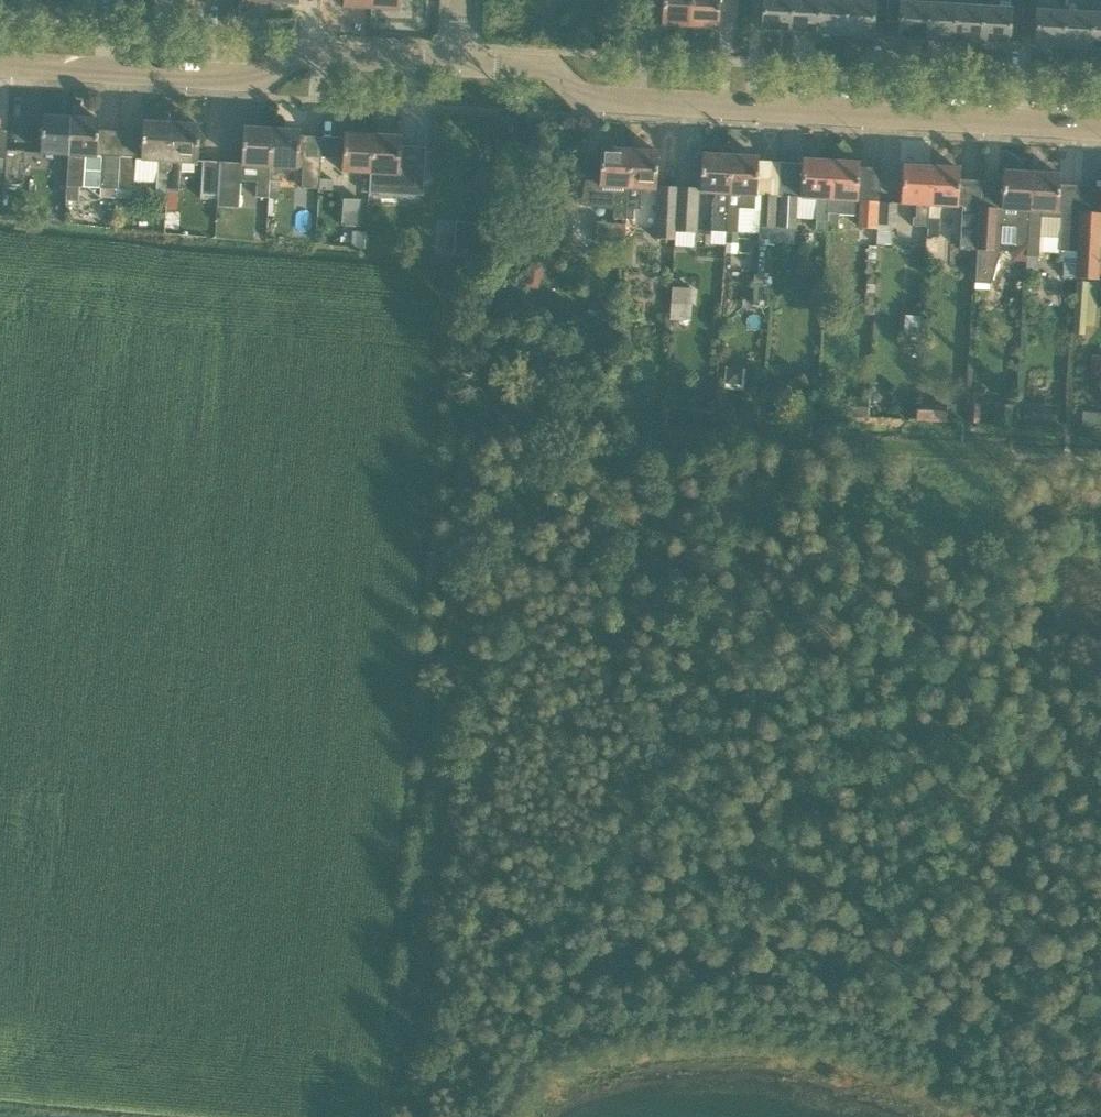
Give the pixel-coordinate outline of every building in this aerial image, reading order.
[(370,8),(399,9),(399,0),(371,0),(370,8)] [(662,2),(660,24),(689,26),(690,0),(662,0),(662,2)] [(717,28),(718,6),(719,0),(690,0),(689,26),(717,28)] [(762,8),(761,30),(789,32),(791,0),(763,0),(762,8)] [(818,0),(791,0),(789,32),(816,33),(818,0)] [(816,33),(843,35),(845,0),(818,0),(816,33)] [(871,36),(872,14),(874,1),(860,0),(845,0),(843,35),(871,36)] [(925,39),(927,4),(900,2),(899,16),(897,38),(925,39)] [(953,41),(955,5),(927,4),(925,39),(953,41)] [(980,42),(982,7),(955,5),(953,41),(980,42)] [(980,42),(1008,44),(1010,9),(982,7),(980,42)] [(1062,47),(1064,12),(1036,10),(1035,23),(1034,45),(1062,47)] [(1089,49),(1091,13),(1064,12),(1062,47),(1089,49)] [(1089,49),(1100,49),(1100,14),(1091,13),(1089,49)] [(68,156),(70,118),(42,116),(40,138),(40,154),(68,156)] [(117,189),(118,157),(96,156),(97,141),(98,120),(70,118),(68,156),(67,168),(66,186),(100,188),(100,197),(113,198),(114,189),(117,189)] [(166,192),(170,124),(142,122),(141,144),(140,158),(118,157),(117,189),(132,190),(133,173),(156,175),(155,192),(166,192)] [(199,125),(170,124),(166,192),(177,193),(179,162),(197,163),(197,147),(199,125)] [(271,130),(243,128),(240,165),(257,166),(255,197),(267,198),(271,130)] [(271,130),(267,198),(267,203),(276,203),(276,199),(278,200),(279,181),(281,181),(281,168),(297,169),(298,153),(299,131),(271,130)] [(369,173),(371,135),(343,134),(342,156),(341,172),(369,173)] [(369,173),(398,175),(398,159),(400,137),(371,135),(369,173)] [(601,149),(599,181),(584,180),(583,205),(584,205),(584,202),(616,203),(615,219),(625,219),(625,218),(629,150),(601,149)] [(6,150),(5,154),(4,180),(4,182),(22,183),(24,151),(6,150)] [(657,152),(629,150),(625,218),(632,218),(633,209),(638,210),(640,188),(655,189),(656,174),(657,152)] [(726,231),(729,156),(701,154),(700,176),(699,192),(714,193),(713,198),(712,200),(710,230),(726,231)] [(758,157),(729,156),(726,231),(725,253),(749,254),(749,243),(747,243),(748,231),(736,231),(738,207),(753,209),(754,195),(755,195),(756,179),(758,157)] [(830,161),(802,160),(799,198),(816,199),(814,230),(826,231),(830,161)] [(220,162),(203,161),(201,199),(218,200),(220,162)] [(858,163),(830,161),(826,231),(837,231),(838,215),(854,215),(854,201),(856,201),(858,163)] [(237,163),(220,162),(218,200),(218,207),(239,208),(241,179),(236,178),(237,163)] [(901,188),(900,204),(916,204),(915,217),(911,217),(911,225),(927,226),(927,220),(928,205),(930,167),(902,166),(901,188)] [(66,186),(67,168),(56,167),(53,207),(64,207),(66,186)] [(930,167),(928,205),(956,207),(957,191),(959,169),(930,167)] [(301,188),(318,188),(319,170),(302,169),(301,188)] [(1000,209),(978,208),(976,250),(975,259),(974,282),(990,283),(998,251),(999,227),(1014,228),(1013,244),(1027,244),(1031,173),(1003,171),(1000,209)] [(418,208),(420,174),(402,173),(400,206),(418,208)] [(1059,175),(1031,173),(1027,244),(1025,269),(1036,270),(1039,236),(1055,237),(1058,196),(1059,175)] [(369,186),(367,214),(374,215),(375,205),(378,205),(380,186),(369,186)] [(677,188),(656,187),(654,239),(674,240),(674,231),(677,188)] [(699,189),(677,188),(674,231),(697,232),(699,189)] [(775,242),(775,227),(774,227),(776,196),(760,195),(757,245),(758,246),(756,274),(753,274),(752,305),(768,306),(769,291),(770,291),(773,242),(775,242)] [(777,227),(775,227),(775,242),(793,243),(796,198),(779,197),(777,227)] [(340,198),(339,229),(365,230),(366,199),(340,198)] [(876,229),(877,229),(877,224),(878,202),(860,201),(858,228),(859,228),(858,245),(875,246),(875,244),(876,229)] [(879,224),(877,224),(877,229),(876,229),(875,244),(889,245),(890,225),(894,226),(896,203),(880,202),(879,224)] [(959,249),(976,250),(978,208),(961,207),(959,249)] [(1062,278),(1074,278),(1078,211),(1062,211),(1062,218),(1059,217),(1058,239),(1057,250),(1059,250),(1058,261),(1063,261),(1062,278)] [(1078,211),(1074,278),(1097,280),(1100,229),(1100,213),(1078,211)] [(927,226),(927,236),(937,237),(938,220),(927,220),(927,226)] [(454,222),(452,255),(471,256),(473,223),(454,222)] [(624,242),(624,234),(625,224),(597,222),(595,239),(624,242)] [(1075,281),(1072,334),(1084,334),(1085,325),(1094,326),(1097,282),(1075,281)] [(671,287),(669,319),(689,320),(691,288),(671,287)] [(467,340),(465,360),(474,361),(476,341),(467,340)] [(590,383),(590,391),(603,392),(604,383),(590,383)] [(1004,404),(1003,426),(1011,426),(1012,404),(1004,404)] [(1024,404),(1023,421),(1039,421),(1040,405),(1024,404)]
